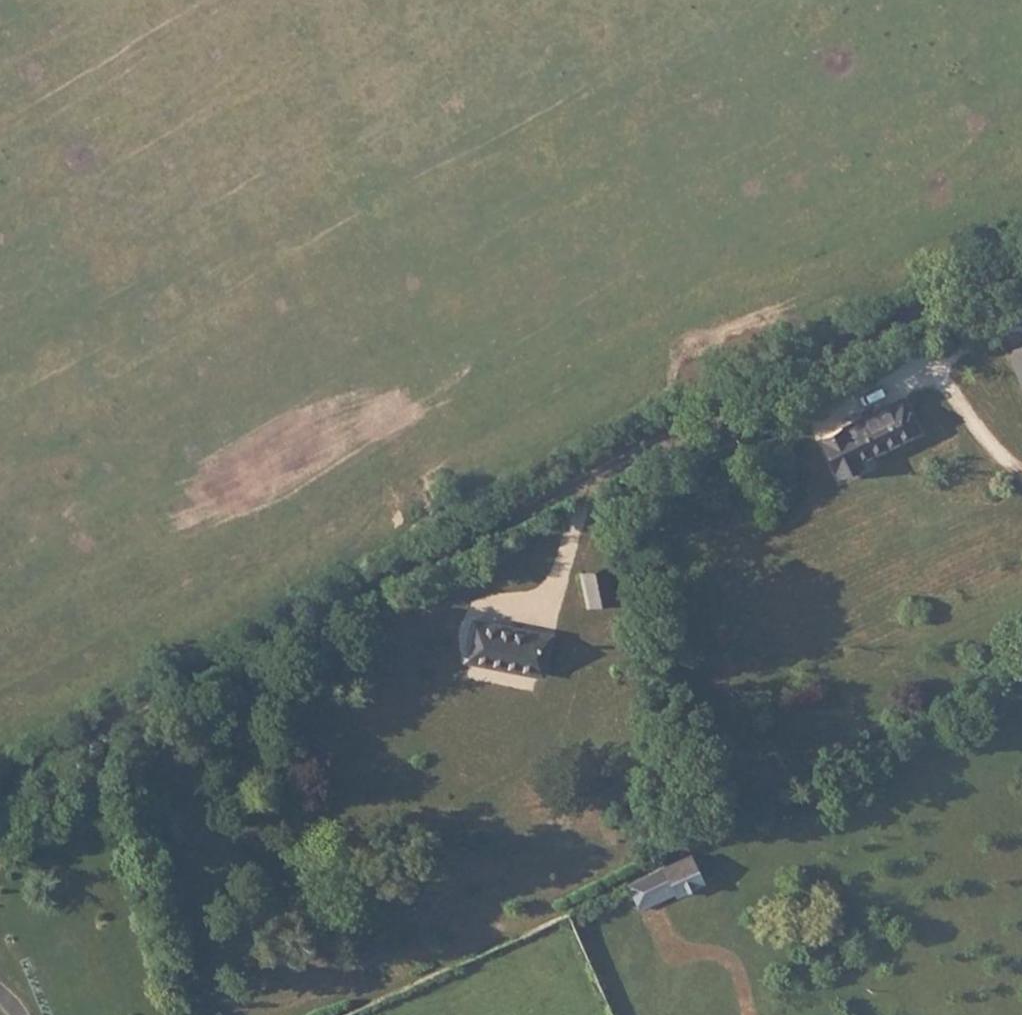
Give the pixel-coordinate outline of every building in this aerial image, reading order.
[(1003,349),(1021,390),(1021,340),(1003,349)] [(904,398),(821,439),(838,480),(863,469),(858,458),(920,430),(904,398)] [(582,550),(559,559),(572,593),(595,585),(582,550)] [(530,618),(455,607),(448,646),(525,659),(530,618)] [(704,840),(628,880),(641,905),(683,883),(691,899),(723,884),(704,840)]
